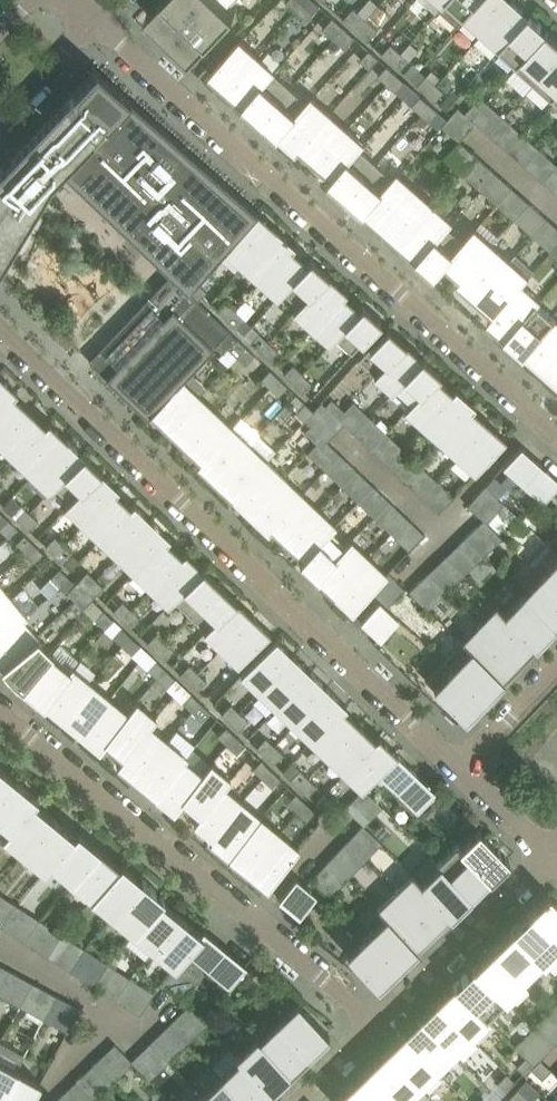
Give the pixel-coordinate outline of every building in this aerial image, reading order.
[(236,11),(228,3),(224,0),(160,0),(147,14),(192,57),(236,11)] [(287,2),(297,11),(307,0),(288,0),(287,2)] [(320,6),(313,0),(307,0),(297,11),(308,20),(320,6)] [(480,0),(448,0),(445,3),(440,9),(458,25),(465,17),(480,0)] [(513,0),(511,0),(510,1),(509,0),(480,0),(465,17),(483,33),(513,0)] [(532,15),(530,14),(528,17),(522,11),(525,8),(515,0),(513,0),(483,33),(475,42),(493,58),(500,49),(532,15)] [(364,6),(358,13),(366,20),(372,13),(364,6)] [(356,31),(366,20),(358,13),(354,9),(344,20),(356,31)] [(518,66),(550,31),(548,30),(546,33),(540,27),(543,25),(532,15),(500,49),(518,66)] [(344,27),(333,18),(324,29),(335,38),(344,27)] [(369,42),(378,31),(366,20),(356,31),(369,42)] [(346,48),(355,37),(344,27),(335,38),(346,48)] [(556,58),(556,38),(550,31),(518,66),(516,68),(534,85),(556,58)] [(401,32),(391,43),(401,52),(411,41),(401,32)] [(227,90),(258,55),(241,40),(210,75),(227,90)] [(392,63),(401,52),(392,44),(383,55),(392,63)] [(370,69),(379,58),(370,50),(361,61),(370,69)] [(401,71),(410,60),(401,52),(392,63),(401,71)] [(274,73),(275,71),(258,55),(227,90),(244,105),(274,73)] [(554,98),(556,95),(556,58),(534,85),(551,101),(554,98)] [(396,73),(387,66),(387,65),(378,76),(387,84),(396,73)] [(182,379),(229,331),(186,291),(195,281),(223,250),(257,211),(95,68),(6,161),(42,196),(50,183),(62,171),(101,208),(106,203),(116,213),(112,218),(176,279),(169,287),(163,281),(96,352),(88,360),(147,416),(150,412),(182,379)] [(291,88),(274,73),(244,105),(262,121),(291,88)] [(396,92),(405,81),(396,73),(387,84),(396,92)] [(445,75),(437,84),(444,91),(447,93),(452,88),(452,81),(445,75)] [(437,84),(428,76),(419,87),(428,95),(437,84)] [(435,101),(444,91),(437,84),(428,95),(435,101)] [(279,136),(308,103),(291,88),(262,121),(279,136)] [(430,104),(421,96),(412,106),(421,114),(430,104)] [(446,110),(454,101),(448,96),(440,105),(446,110)] [(296,151),(330,112),(313,97),(308,103),(279,136),(280,137),(282,134),(288,139),(286,142),(296,151)] [(481,97),(466,113),(472,118),(486,101),(481,97)] [(486,101),(472,118),(477,122),(478,124),(493,107),(486,101)] [(439,112),(430,104),(421,114),(416,120),(425,128),(439,112)] [(460,141),(477,122),(472,118),(466,113),(459,107),(442,125),(460,141)] [(317,163),(347,128),(330,112),(296,151),(297,152),(301,148),(317,163)] [(496,140),(511,123),(504,117),(490,134),(496,140)] [(331,182),(360,149),(365,143),(347,128),(317,163),(333,177),(330,181),(331,182)] [(514,156),(529,139),(522,133),(507,150),(514,156)] [(348,197),(377,164),(360,149),(331,182),(348,197)] [(532,172),(547,155),(540,149),(525,166),(532,172)] [(463,174),(478,156),(471,151),(456,168),(463,174)] [(39,201),(42,196),(6,161),(2,166),(0,168),(0,266),(39,201)] [(365,212),(394,179),(377,164),(348,197),(365,212)] [(481,190),(496,172),(489,166),(474,184),(481,190)] [(556,180),(556,166),(543,182),(550,188),(556,180)] [(383,228),(417,189),(399,173),(394,179),(365,212),(383,228)] [(498,205),(513,187),(506,182),(491,199),(498,205)] [(401,244),(435,205),(417,189),(383,228),(401,244)] [(515,220),(530,203),(523,197),(509,214),(515,220)] [(419,260),(448,227),(453,221),(435,205),(401,244),(419,260)] [(241,266),(275,227),(257,211),(223,250),(241,266)] [(533,236),(549,219),(542,213),(527,230),(533,236)] [(259,282),(293,243),(292,243),(290,246),(284,241),(287,238),(275,227),(241,266),(259,282)] [(436,275),(465,242),(448,227),(419,260),(436,275)] [(460,283),(494,245),(476,229),(465,242),(436,275),(446,264),(462,278),(458,282),(460,283)] [(556,245),(556,232),(545,246),(551,252),(556,245)] [(282,292),(311,259),(310,258),(307,262),(291,248),(294,245),(293,243),(259,282),(277,297),(282,292)] [(477,299),(512,260),(494,245),(460,283),(477,299)] [(556,260),(556,258),(551,253),(534,270),(542,277),(556,260)] [(299,307),(328,274),(311,259),(282,292),(299,307)] [(489,322),(523,283),(529,276),(512,260),(477,299),(494,314),(488,321),(489,322)] [(311,328),(345,290),(328,274),(299,307),(294,312),(311,328)] [(507,338),(538,302),(541,299),(523,283),(489,322),(507,338)] [(329,343),(334,338),(363,305),(362,304),(359,308),(343,294),(346,291),(345,290),(311,328),(329,343)] [(227,319),(235,310),(226,302),(218,310),(227,319)] [(525,354),(556,318),(538,302),(507,338),(508,339),(510,336),(516,341),(514,344),(525,354)] [(351,354),(380,321),(363,305),(334,338),(351,354)] [(235,327),(243,319),(235,310),(227,319),(235,327)] [(556,354),(556,319),(556,318),(525,354),(526,354),(528,352),(534,357),(532,360),(543,370),(556,354)] [(375,375),(405,342),(387,327),(358,359),(375,375)] [(268,342),(259,333),(250,342),(260,351),(268,342)] [(236,356),(246,346),(237,338),(227,348),(236,356)] [(269,360),(277,351),(268,342),(260,351),(269,360)] [(393,390),(422,358),(405,342),(375,375),(393,390)] [(245,364),(254,354),(246,346),(236,356),(245,364)] [(543,370),(544,370),(546,368),(552,373),(550,376),(556,382),(556,354),(543,370)] [(406,411),(436,377),(440,373),(422,358),(393,390),(410,405),(405,411),(406,411)] [(302,374),(293,366),(285,374),(293,383),(302,374)] [(279,378),(270,369),(261,379),(270,387),(279,378)] [(310,382),(302,374),(293,383),(302,391),(310,382)] [(17,391),(0,375),(0,408),(17,391)] [(423,427),(457,388),(455,387),(452,391),(436,377),(406,411),(423,427)] [(278,395),(288,386),(279,378),(270,387),(278,395)] [(167,429),(199,395),(182,379),(150,412),(167,429)] [(471,408),(475,404),(473,402),(470,405),(464,400),(467,397),(457,388),(423,427),(440,442),(471,408)] [(29,409),(13,395),(17,391),(0,408),(0,440),(29,409)] [(184,445),(216,411),(199,395),(167,429),(184,445)] [(345,411),(331,399),(325,405),(339,418),(345,411)] [(345,424),(360,408),(353,401),(345,411),(339,418),(345,424)] [(313,410),(305,403),(296,412),(303,419),(304,419),(305,420),(313,410)] [(488,423),(471,408),(440,442),(457,457),(488,423)] [(45,424),(29,409),(0,440),(0,446),(13,458),(45,424)] [(197,464),(232,427),(216,411),(184,445),(199,459),(196,463),(197,464)] [(360,439),(376,423),(369,417),(354,433),(360,439)] [(31,475),(66,438),(48,421),(45,424),(13,458),(31,475)] [(475,473),(505,438),(488,423),(457,457),(475,473)] [(323,436),(311,425),(305,432),(317,443),(323,436)] [(214,480),(250,443),(232,427),(197,464),(214,480)] [(377,455),(392,438),(386,432),(370,449),(377,455)] [(313,458),(328,442),(327,440),(323,436),(317,443),(308,453),(313,458)] [(48,492),(53,486),(84,455),(83,454),(80,456),(75,451),(77,448),(66,438),(31,475),(48,492)] [(231,497),(267,460),(250,443),(214,480),(231,497)] [(523,483),(540,462),(520,445),(503,465),(523,483)] [(393,470),(409,454),(402,448),(387,464),(393,470)] [(331,475),(346,459),(340,453),(325,469),(331,475)] [(70,502),(100,470),(84,455),(53,486),(70,502)] [(249,514),(284,476),(267,460),(231,497),(233,498),(235,495),(241,501),(238,503),(249,514)] [(556,484),(556,477),(540,462),(523,483),(543,500),(556,484)] [(411,487),(426,471),(419,465),(404,481),(411,487)] [(347,491),(363,475),(356,469),(341,485),(347,491)] [(82,523),(118,487),(117,486),(114,489),(109,483),(111,481),(100,470),(70,502),(65,507),(82,523)] [(266,530),(302,493),(284,476),(249,514),(250,515),(253,512),(258,517),(256,520),(266,530)] [(427,503),(443,486),(437,480),(421,496),(427,503)] [(363,507),(379,490),(373,484),(357,501),(363,507)] [(474,512),(491,492),(484,486),(467,505),(474,512)] [(99,540),(130,506),(115,491),(118,488),(118,487),(82,523),(99,540)] [(286,542),(318,508),(302,493),(266,530),(267,531),(271,527),(286,542)] [(380,522),(396,506),(389,500),(374,516),(380,522)] [(116,556),(151,519),(151,518),(148,521),(142,515),(145,513),(134,502),(130,506),(99,540),(116,556)] [(29,512),(21,504),(11,514),(20,522),(29,512)] [(299,562),(330,530),(335,524),(318,508),(286,542),(302,557),(299,561),(299,562)] [(8,519),(0,512),(0,528),(8,519)] [(29,530),(38,520),(29,512),(20,522),(29,530)] [(397,539),(413,523),(407,517),(391,533),(397,539)] [(502,537),(488,523),(484,518),(482,519),(477,524),(496,544),(502,537)] [(134,573),(169,536),(168,535),(166,538),(160,532),(162,530),(151,519),(116,556),(134,573)] [(316,577),(346,545),(330,530),(299,562),(316,577)] [(546,542),(556,552),(556,531),(546,542)] [(33,543),(24,534),(15,543),(25,552),(33,543)] [(54,554),(63,544),(54,536),(45,546),(54,554)] [(150,589),(185,551),(181,555),(166,540),(170,537),(169,536),(134,573),(150,589)] [(483,556),(464,537),(458,543),(477,562),(483,556)] [(334,594),(369,557),(351,540),(346,545),(316,577),(334,594)] [(43,552),(33,543),(25,552),(34,561),(43,552)] [(62,563),(72,553),(63,544),(54,554),(62,563)] [(167,605),(173,600),(203,568),(185,551),(150,589),(167,605)] [(72,553),(62,563),(71,570),(80,560),(72,553)] [(463,574),(445,555),(439,561),(457,581),(463,574)] [(359,602),(387,574),(369,557),(334,594),(334,595),(337,592),(342,597),(340,600),(351,611),(359,602)] [(541,574),(556,589),(556,557),(541,574)] [(69,577),(59,568),(51,577),(60,586),(69,577)] [(189,615),(219,584),(203,568),(173,600),(189,615)] [(86,588),(96,578),(87,570),(80,578),(77,581),(86,588)] [(446,591),(428,572),(421,578),(440,597),(446,591)] [(387,574),(359,602),(368,610),(378,600),(380,601),(387,607),(404,589),(387,574)] [(541,574),(523,593),(554,623),(556,619),(556,589),(541,574)] [(97,594),(104,586),(96,578),(86,588),(94,596),(97,594)] [(75,599),(86,588),(77,581),(75,583),(67,591),(75,599)] [(10,596),(0,583),(0,604),(10,596)] [(205,631),(236,599),(219,584),(189,615),(205,631)] [(94,596),(86,588),(75,599),(84,607),(91,599),(94,596)] [(554,623),(523,593),(505,612),(522,629),(536,642),(554,623)] [(22,617),(26,614),(10,596),(0,604),(0,635),(22,617)] [(220,648),(252,615),(236,599),(205,631),(204,633),(220,648)] [(398,618),(387,607),(380,601),(378,600),(368,610),(360,619),(379,638),(398,618)] [(131,609),(122,601),(113,611),(121,619),(131,609)] [(360,619),(368,610),(359,602),(351,611),(360,619)] [(522,629),(505,612),(497,605),(479,623),(518,660),(536,642),(522,629)] [(140,617),(131,609),(121,619),(130,627),(140,617)] [(113,619),(103,610),(95,619),(105,628),(113,619)] [(238,665),(269,632),(252,615),(220,648),(238,665)] [(36,637),(37,636),(22,617),(0,635),(0,664),(1,665),(36,637)] [(518,660),(479,623),(462,641),(470,649),(501,678),(518,660)] [(131,636),(121,627),(113,636),(122,645),(131,636)] [(165,641),(156,633),(147,643),(155,651),(165,641)] [(140,645),(131,636),(122,645),(131,654),(140,645)] [(22,686),(49,653),(51,651),(42,644),(36,637),(1,665),(10,677),(22,686)] [(258,692),(294,655),(293,654),(290,656),(284,651),(287,648),(276,637),(240,675),(258,692)] [(164,659),(174,649),(165,641),(155,651),(164,659)] [(501,678),(470,649),(452,668),(483,698),(501,678)] [(42,703),(70,670),(49,653),(22,686),(42,703)] [(276,709),(311,671),(310,670),(308,673),(302,668),(305,665),(294,655),(258,692),(276,709)] [(166,669),(156,660),(147,669),(157,678),(166,669)] [(198,672),(189,664),(180,674),(188,682),(198,672)] [(61,719),(91,682),(72,667),(70,670),(42,703),(44,704),(45,702),(51,707),(50,709),(61,719)] [(483,698),(452,668),(433,687),(464,717),(483,698)] [(175,678),(166,669),(157,678),(166,687),(175,678)] [(293,725),(329,688),(328,687),(325,690),(319,684),(322,681),(311,671),(276,709),(293,725)] [(197,691),(207,681),(198,672),(188,682),(197,691)] [(80,734),(109,698),(91,682),(61,719),(62,720),(64,717),(70,722),(68,724),(80,734)] [(311,742),(346,705),(345,704),(342,706),(337,701),(339,698),(329,688),(293,725),(311,742)] [(192,711),(200,702),(191,693),(182,702),(192,711)] [(105,743),(128,713),(109,698),(80,734),(81,735),(83,732),(89,737),(87,740),(99,750),(105,743)] [(122,757),(149,725),(155,718),(137,702),(128,713),(105,743),(122,757)] [(201,720),(210,711),(200,702),(192,711),(201,720)] [(239,712),(230,703),(221,713),(230,722),(239,712)] [(327,757),(359,724),(343,709),(347,705),(346,705),(311,742),(327,757)] [(238,730),(248,720),(239,712),(230,722),(238,730)] [(344,773),(379,736),(378,735),(375,739),(359,724),(327,757),(344,773)] [(135,780),(168,740),(149,725),(122,757),(116,764),(135,780)] [(236,735),(226,726),(217,736),(227,745),(236,735)] [(236,754),(245,745),(236,735),(227,745),(236,754)] [(378,772),(396,753),(379,736),(344,773),(361,790),(378,772)] [(274,745),(265,737),(256,747),(265,755),(274,745)] [(184,759),(187,756),(168,740),(135,780),(154,795),(184,759)] [(274,763),(283,754),(274,745),(265,755),(274,763)] [(397,790),(416,771),(396,753),(378,772),(397,790)] [(202,774),(184,759),(154,795),(155,796),(157,793),(163,798),(161,801),(173,811),(182,800),(211,764),(202,774)] [(262,778),(271,769),(261,760),(252,769),(262,778)] [(196,818),(230,779),(211,764),(182,800),(182,801),(188,806),(186,809),(196,818)] [(16,779),(0,765),(0,798),(16,779)] [(271,787),(280,778),(271,769),(262,778),(271,787)] [(308,777),(299,769),(290,779),(298,787),(308,777)] [(435,789),(416,771),(397,790),(409,802),(417,809),(435,790),(435,789)] [(307,796),(317,786),(308,777),(298,787),(307,796)] [(37,796),(16,779),(0,798),(0,821),(9,829),(37,796)] [(212,837),(242,801),(224,786),(230,779),(196,818),(193,822),(195,823),(197,820),(203,825),(201,828),(212,837)] [(353,814),(371,795),(364,788),(345,808),(353,814)] [(306,802),(296,793),(287,802),(297,811),(306,802)] [(325,812),(334,802),(325,793),(315,803),(325,812)] [(24,853),(54,817),(34,801),(37,796),(9,829),(3,836),(24,853)] [(228,856),(261,817),(242,801),(212,837),(209,840),(228,856)] [(306,820),(315,811),(306,802),(297,811),(306,820)] [(51,863),(78,830),(77,829),(73,834),(54,817),(24,853),(45,870),(51,863)] [(247,872),(279,832),(261,817),(228,856),(247,872)] [(382,842),(362,824),(356,830),(375,849),(382,842)] [(508,857),(478,826),(459,845),(489,876),(508,857)] [(71,880),(99,847),(78,830),(51,863),(71,880)] [(266,888),(298,848),(279,832),(247,872),(266,888)] [(365,860),(346,842),(339,848),(359,866),(365,860)] [(489,876),(459,845),(456,842),(437,861),(440,863),(470,894),(471,894),(466,888),(471,883),(476,888),(489,876)] [(92,897),(122,861),(121,860),(118,863),(99,847),(71,880),(92,897)] [(348,877),(329,859),(323,865),(342,884),(348,877)] [(112,914),(142,878),(141,877),(136,883),(130,878),(135,872),(122,861),(92,897),(112,914)] [(470,894),(440,863),(420,882),(451,913),(470,894)] [(451,913),(420,882),(413,874),(395,891),(433,930),(451,913)] [(298,915),(315,894),(295,877),(278,898),(298,915)] [(133,931),(163,896),(162,894),(157,900),(151,895),(156,889),(142,878),(112,914),(133,931)] [(433,930),(395,891),(378,908),(386,916),(416,947),(433,930)] [(548,892),(530,911),(556,939),(556,901),(548,892)] [(154,948),(181,915),(161,899),(163,896),(133,931),(154,948)] [(9,932),(24,909),(17,904),(2,927),(9,932)] [(530,911),(511,929),(522,941),(543,963),(556,949),(556,939),(530,911)] [(174,965),(187,950),(202,932),(201,931),(181,915),(154,948),(174,965)] [(416,947),(386,916),(366,935),(396,966),(416,947)] [(32,946),(47,924),(39,919),(25,942),(32,946)] [(225,947),(205,930),(203,929),(201,931),(202,932),(187,950),(209,968),(225,947)] [(543,963),(522,941),(511,929),(492,948),(524,981),(543,963)] [(55,961),(69,938),(62,933),(47,956),(55,961)] [(396,966),(366,935),(347,954),(377,985),(396,966)] [(245,963),(225,947),(209,968),(229,984),(235,977),(246,964),(245,963)] [(77,975),(92,953),(84,948),(70,971),(77,975)] [(524,981),(492,948),(473,966),(506,999),(524,981)] [(168,988),(185,967),(179,961),(162,982),(162,983),(168,988)] [(100,990),(115,967),(107,962),(93,985),(100,990)] [(506,999),(473,966),(472,967),(477,972),(472,977),(466,972),(454,984),(486,1018),(506,999)] [(17,974),(9,969),(0,986),(0,995),(4,997),(17,974)] [(123,1004),(137,982),(130,977),(115,1000),(123,1004)] [(28,1010),(40,986),(33,982),(20,1006),(28,1010)] [(486,1018),(454,984),(437,1001),(472,1038),(490,1021),(486,1018)] [(51,1023),(64,999),(56,995),(43,1018),(51,1023)] [(328,1032),(298,1001),(278,1020),(308,1051),(328,1032)] [(472,1038),(437,1001),(419,1018),(455,1055),(472,1038)] [(551,1008),(545,1015),(556,1026),(556,1013),(551,1008)] [(194,1036),(175,1017),(169,1023),(187,1043),(194,1036)] [(455,1055),(419,1018),(402,1035),(438,1071),(455,1055)] [(308,1051),(278,1020),(259,1039),(289,1070),(308,1051)] [(438,1071),(402,1035),(385,1051),(420,1088),(438,1071)] [(174,1055),(156,1036),(149,1042),(168,1061),(174,1055)] [(289,1070),(259,1039),(256,1036),(237,1055),(239,1058),(269,1089),(289,1070)] [(540,1059),(521,1040),(514,1047),(522,1055),(533,1066),(540,1059)] [(385,1051),(367,1068),(399,1100),(407,1100),(420,1088),(385,1051)] [(155,1074),(137,1054),(130,1060),(149,1080),(155,1074)] [(533,1066),(522,1055),(514,1064),(525,1074),(531,1068),(533,1066)] [(119,1075),(101,1056),(94,1062),(113,1081),(119,1075)] [(239,1058),(220,1076),(244,1100),(257,1100),(269,1089),(239,1058)] [(551,1069),(540,1059),(533,1066),(531,1068),(542,1078),(551,1069)] [(16,1068),(0,1060),(0,1097),(16,1068)] [(40,1082),(40,1081),(16,1068),(0,1097),(0,1100),(29,1100),(40,1082)] [(367,1068),(349,1086),(363,1100),(399,1100),(367,1068)] [(506,1091),(516,1081),(506,1072),(497,1082),(506,1091)] [(100,1093),(81,1074),(75,1080),(94,1100),(100,1093)] [(220,1076),(201,1095),(207,1100),(244,1100),(220,1076)] [(349,1086),(333,1100),(363,1100),(349,1086)] [(517,1088),(508,1098),(512,1100),(527,1100),(529,1099),(517,1088)]
